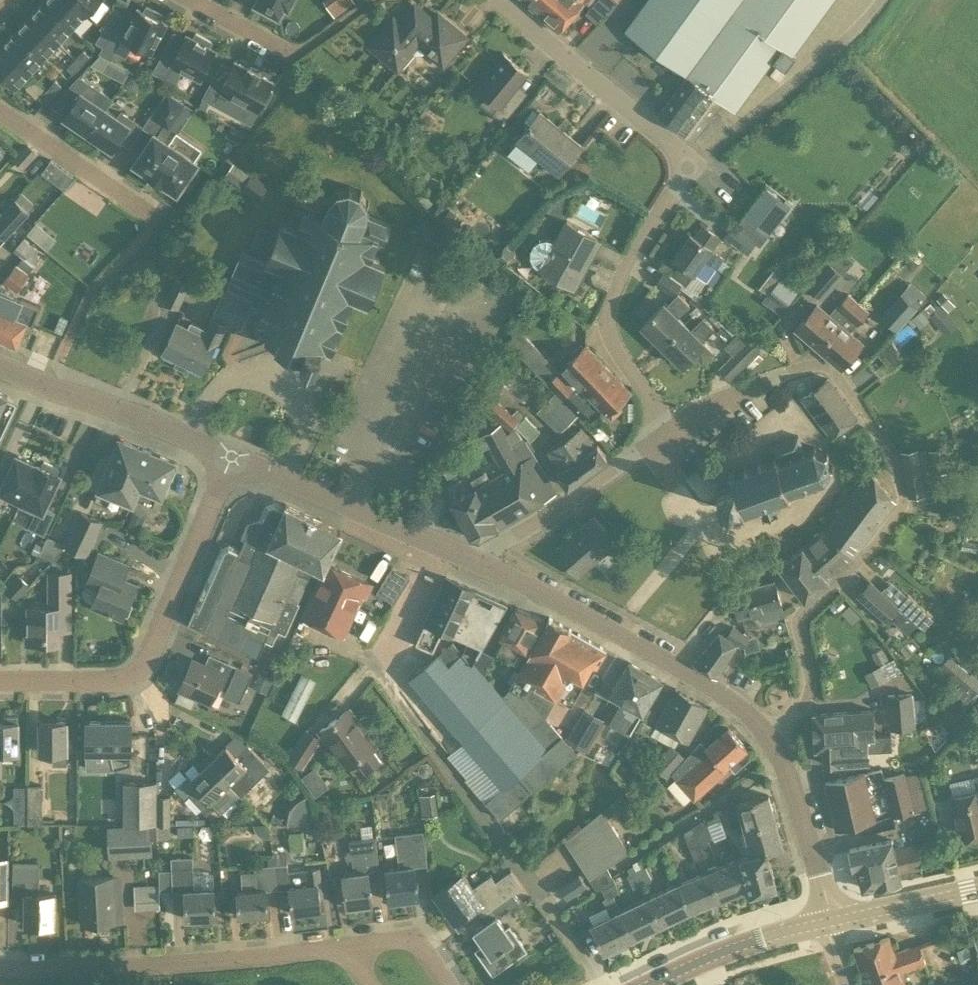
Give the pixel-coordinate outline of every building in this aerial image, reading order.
[(85,14),(72,0),(46,0),(44,2),(71,29),(85,14)] [(85,14),(87,16),(102,0),(72,0),(85,14)] [(256,1),(255,3),(266,8),(264,11),(275,17),(277,14),(279,16),(284,5),(287,6),(291,0),(257,0),(256,1)] [(354,1),(353,0),(325,0),(324,1),(332,15),(354,1)] [(539,16),(552,0),(521,0),(539,16)] [(539,16),(558,32),(583,4),(582,2),(584,0),(552,0),(539,16)] [(585,13),(597,23),(618,0),(597,0),(585,13)] [(623,30),(686,76),(681,83),(658,114),(694,140),(713,112),(721,101),(735,111),(772,60),(784,69),(794,56),(792,55),(832,0),(645,0),(623,30)] [(71,29),(44,2),(30,16),(57,44),(71,29)] [(111,34),(105,44),(116,50),(126,55),(134,41),(152,51),(168,22),(161,18),(164,13),(147,4),(144,9),(139,6),(136,11),(128,28),(117,22),(111,34)] [(101,29),(103,30),(111,34),(117,22),(120,16),(119,15),(111,11),(107,18),(101,28),(101,29)] [(393,18),(369,47),(398,70),(418,46),(425,52),(429,47),(446,62),(467,37),(438,13),(433,20),(423,12),(408,12),(399,23),(393,18)] [(43,58),(57,44),(30,16),(17,31),(43,58)] [(594,29),(579,46),(606,70),(621,53),(594,29)] [(104,46),(105,44),(111,34),(103,30),(97,42),(104,46)] [(43,58),(17,31),(3,45),(31,72),(43,58)] [(166,48),(153,72),(176,84),(178,79),(183,71),(200,80),(201,81),(218,49),(211,45),(213,41),(196,33),(194,36),(185,31),(183,35),(174,52),(166,48)] [(31,72),(3,45),(0,48),(0,72),(4,75),(1,77),(10,86),(12,83),(16,87),(31,72)] [(83,50),(75,59),(80,64),(89,55),(83,50)] [(502,53),(476,86),(487,95),(499,105),(492,113),(503,122),(523,98),(514,90),(520,83),(519,82),(526,73),(502,53)] [(100,55),(90,65),(102,71),(123,82),(129,70),(108,59),(100,55)] [(75,60),(67,68),(73,74),(81,65),(75,60)] [(213,82),(204,99),(237,115),(243,103),(257,110),(261,103),(265,104),(271,92),(267,90),(272,81),(234,61),(231,67),(221,86),(213,82)] [(108,108),(114,99),(80,76),(58,99),(70,107),(63,117),(73,124),(72,126),(86,136),(108,108)] [(61,86),(55,80),(47,88),(53,94),(61,86)] [(47,88),(39,97),(45,103),(53,94),(47,88)] [(153,134),(134,162),(148,171),(160,180),(174,189),(178,183),(188,190),(199,172),(190,166),(195,159),(174,144),(172,143),(178,134),(172,130),(170,129),(171,127),(187,105),(167,92),(151,115),(163,123),(157,132),(155,131),(153,134)] [(118,115),(108,108),(86,136),(100,145),(102,143),(111,150),(119,139),(129,146),(143,126),(121,111),(118,115)] [(558,175),(581,145),(570,136),(540,112),(516,142),(558,175)] [(225,136),(240,143),(245,133),(231,125),(225,136)] [(28,143),(13,159),(24,168),(38,151),(28,143)] [(50,161),(41,172),(47,177),(50,174),(51,175),(58,166),(52,160),(50,161)] [(245,171),(236,183),(259,200),(268,187),(245,171)] [(207,330),(189,322),(187,328),(217,343),(225,327),(232,330),(233,331),(240,328),(249,312),(253,314),(258,316),(256,321),(258,322),(253,328),(257,337),(264,337),(263,339),(264,339),(269,341),(274,343),(289,349),(316,360),(320,350),(330,354),(353,300),(368,306),(385,264),(370,257),(377,241),(383,244),(391,224),(368,215),(368,202),(361,192),(349,186),(337,189),(328,198),(304,188),(296,207),(302,210),(297,221),(292,219),(288,223),(281,220),(275,233),(258,226),(250,247),(266,254),(264,260),(242,250),(229,280),(226,286),(211,320),(207,330)] [(4,239),(30,211),(16,199),(13,198),(11,196),(4,204),(6,206),(8,208),(3,213),(0,216),(0,236),(4,239)] [(450,207),(442,219),(456,229),(464,216),(450,207)] [(531,251),(531,258),(533,264),(540,268),(539,270),(574,289),(575,289),(602,239),(566,220),(566,221),(555,241),(546,238),(540,240),(534,244),(531,251)] [(717,270),(725,258),(711,249),(719,237),(703,226),(695,237),(690,234),(672,259),(679,263),(672,273),(688,284),(695,275),(706,283),(716,269),(717,270)] [(742,231),(734,244),(742,250),(752,257),(761,244),(742,231)] [(3,280),(17,290),(41,257),(35,253),(41,244),(27,233),(14,251),(22,257),(17,264),(16,263),(3,280)] [(516,252),(505,244),(494,259),(504,267),(506,264),(516,252)] [(844,271),(851,258),(838,251),(831,265),(844,271)] [(811,292),(823,299),(840,271),(829,264),(811,292)] [(673,296),(681,284),(663,271),(654,283),(673,296)] [(786,307),(796,285),(776,277),(766,298),(786,307)] [(176,279),(164,303),(178,310),(190,286),(176,279)] [(16,345),(26,322),(31,324),(38,307),(13,295),(14,291),(1,282),(0,283),(0,338),(16,345)] [(836,307),(829,316),(816,305),(795,329),(819,350),(859,301),(848,292),(835,306),(836,307)] [(678,293),(666,306),(663,303),(641,326),(662,346),(684,324),(678,318),(690,304),(678,293)] [(896,330),(916,307),(901,293),(882,314),(881,316),(896,330)] [(706,302),(700,308),(705,314),(701,318),(714,329),(727,342),(731,338),(739,331),(707,301),(706,302)] [(856,324),(857,325),(870,310),(859,301),(819,350),(841,368),(855,352),(862,344),(848,332),(856,324)] [(684,324),(662,346),(683,367),(694,355),(703,364),(713,353),(705,344),(702,341),(714,329),(701,318),(690,330),(684,324)] [(217,343),(187,328),(175,322),(160,353),(202,374),(213,351),(217,343)] [(509,342),(534,370),(547,358),(517,327),(509,342)] [(727,342),(723,346),(732,355),(744,366),(761,349),(741,329),(739,331),(731,338),(727,342)] [(877,352),(890,368),(904,358),(890,341),(877,352)] [(573,356),(558,370),(548,380),(564,397),(572,390),(576,394),(580,390),(577,387),(602,364),(584,345),(584,346),(581,343),(571,353),(573,356)] [(572,390),(564,397),(582,417),(593,407),(587,401),(590,398),(606,414),(612,420),(623,409),(618,403),(629,392),(602,364),(577,387),(580,390),(576,394),(572,390)] [(813,390),(801,399),(830,437),(856,418),(857,418),(828,379),(823,382),(820,379),(810,386),(813,390)] [(491,393),(512,411),(517,405),(497,387),(491,393)] [(480,403),(510,430),(514,426),(530,441),(540,429),(525,416),(524,416),(516,409),(512,414),(489,393),(480,403)] [(538,411),(558,433),(578,415),(557,393),(538,411)] [(471,479),(475,488),(450,502),(469,535),(469,536),(478,539),(478,538),(542,502),(556,493),(549,481),(550,481),(524,438),(522,439),(516,428),(506,433),(501,424),(483,433),(503,472),(490,479),(485,471),(471,479)] [(596,445),(596,446),(582,426),(547,450),(561,470),(557,473),(567,487),(606,459),(596,445)] [(768,446),(773,461),(730,476),(733,485),(715,492),(717,496),(718,500),(720,505),(722,510),(740,503),(743,512),(757,507),(759,512),(760,512),(762,518),(778,512),(775,506),(776,506),(774,501),(788,496),(786,492),(823,478),(829,468),(825,457),(813,451),(777,464),(776,460),(804,451),(798,435),(768,446)] [(119,438),(98,489),(93,500),(121,510),(124,500),(132,503),(135,498),(139,487),(132,484),(136,475),(140,465),(133,462),(139,447),(119,438)] [(175,461),(139,447),(133,462),(140,465),(136,475),(164,487),(175,461)] [(930,447),(917,449),(900,452),(908,499),(926,496),(922,478),(921,468),(931,467),(933,474),(947,472),(943,448),(931,449),(930,447)] [(0,489),(0,495),(18,504),(36,464),(16,455),(4,480),(0,489)] [(36,464),(18,504),(36,512),(30,527),(44,534),(54,512),(45,507),(60,474),(56,472),(58,468),(44,462),(42,466),(38,464),(37,464),(36,464)] [(829,525),(854,554),(895,500),(872,472),(864,478),(854,491),(829,525)] [(164,487),(136,475),(132,484),(139,487),(135,498),(153,505),(157,494),(161,496),(164,487)] [(245,538),(240,548),(230,544),(222,547),(188,624),(203,631),(240,647),(258,654),(264,639),(272,643),(278,631),(285,634),(298,603),(297,603),(312,568),(321,572),(326,564),(341,532),(342,532),(343,530),(340,529),(339,530),(287,506),(287,505),(285,504),(284,506),(272,501),(265,504),(259,518),(253,519),(248,521),(241,536),(245,538)] [(64,544),(63,545),(87,557),(104,521),(80,510),(64,544)] [(581,527),(555,550),(578,576),(593,563),(611,547),(617,542),(595,516),(581,527)] [(854,554),(829,525),(828,527),(802,547),(829,579),(852,557),(854,554)] [(60,550),(63,545),(64,544),(47,536),(42,546),(39,553),(52,559),(60,550)] [(829,579),(802,547),(778,565),(805,599),(824,584),(829,579)] [(98,549),(84,584),(98,590),(104,593),(98,608),(122,618),(135,586),(124,581),(132,562),(98,549)] [(326,564),(321,572),(301,616),(344,635),(367,583),(326,564)] [(410,577),(392,566),(375,592),(393,603),(410,577)] [(47,572),(47,607),(27,607),(27,644),(58,644),(58,607),(72,607),(71,571),(47,572)] [(19,576),(6,590),(15,599),(29,585),(19,576)] [(443,629),(462,584),(445,576),(425,621),(416,643),(434,651),(443,629)] [(870,578),(856,595),(885,620),(883,622),(887,625),(892,619),(907,632),(916,622),(921,626),(931,614),(908,593),(899,603),(870,578)] [(738,618),(741,617),(745,630),(763,625),(762,621),(783,615),(774,581),(731,593),(738,618)] [(478,591),(462,584),(443,629),(457,635),(478,591)] [(478,591),(457,635),(480,647),(507,603),(478,591)] [(499,635),(504,638),(495,653),(514,663),(522,648),(526,650),(544,619),(515,607),(499,635)] [(549,617),(536,640),(556,651),(569,628),(549,617)] [(726,636),(725,637),(736,644),(744,648),(744,647),(749,637),(750,636),(732,626),(726,636)] [(416,671),(407,679),(501,787),(484,802),(499,819),(576,753),(561,736),(545,718),(555,700),(555,701),(567,680),(570,674),(587,638),(569,628),(556,651),(547,668),(526,656),(518,671),(514,669),(507,681),(511,683),(506,692),(502,696),(473,663),(471,666),(468,663),(460,654),(446,666),(436,654),(416,671)] [(719,672),(736,644),(725,637),(719,633),(693,663),(716,677),(719,672)] [(606,649),(587,638),(570,674),(582,680),(592,663),(596,665),(606,649)] [(556,651),(536,640),(526,656),(547,668),(556,651)] [(446,666),(460,654),(455,648),(450,642),(436,654),(446,666)] [(494,656),(481,649),(474,662),(487,669),(494,656)] [(209,653),(204,665),(191,659),(178,689),(210,704),(218,687),(226,691),(238,667),(209,653)] [(970,674),(949,655),(939,666),(961,685),(950,698),(966,711),(975,699),(972,697),(977,691),(977,678),(972,673),(970,674)] [(892,659),(864,669),(870,684),(898,673),(892,659)] [(630,732),(642,713),(660,680),(629,662),(610,694),(624,702),(620,708),(627,712),(619,726),(630,732)] [(253,686),(268,690),(272,676),(257,672),(253,686)] [(687,741),(707,707),(674,688),(655,723),(687,741)] [(887,695),(889,726),(936,724),(935,710),(923,711),(922,695),(912,695),(912,694),(887,695)] [(383,760),(373,747),(375,746),(349,709),(318,731),(345,768),(355,760),(365,773),(383,760)] [(586,752),(604,720),(585,709),(567,741),(586,752)] [(843,737),(874,734),(873,710),(812,714),(813,730),(819,729),(819,725),(830,724),(832,741),(843,740),(843,737)] [(19,753),(18,722),(16,722),(16,717),(3,717),(3,722),(0,722),(0,753),(19,753)] [(130,763),(130,751),(130,722),(129,722),(129,719),(113,719),(114,722),(86,722),(86,752),(109,751),(114,768),(130,763)] [(66,764),(66,752),(66,722),(39,722),(39,752),(52,752),(53,764),(66,764)] [(819,729),(813,730),(814,751),(822,750),(823,764),(835,763),(835,765),(868,763),(867,750),(892,749),(891,735),(874,735),(874,734),(843,737),(843,740),(832,741),(830,724),(819,725),(819,729)] [(306,727),(287,757),(301,767),(321,737),(306,727)] [(706,747),(703,744),(703,745),(706,748),(705,749),(707,751),(700,757),(707,765),(714,758),(723,768),(724,767),(727,771),(728,770),(725,766),(728,763),(735,771),(751,757),(744,749),(746,748),(728,728),(706,747)] [(703,745),(703,744),(700,741),(685,757),(672,773),(677,779),(676,780),(694,800),(727,771),(724,767),(723,768),(714,758),(707,765),(700,757),(707,751),(705,749),(706,748),(703,745)] [(672,773),(685,757),(671,744),(653,765),(668,778),(672,773)] [(244,746),(234,755),(225,745),(215,755),(211,751),(203,758),(240,796),(259,778),(255,773),(263,766),(244,746)] [(200,770),(190,779),(187,775),(174,788),(184,799),(189,795),(206,814),(216,805),(222,812),(240,796),(203,758),(196,765),(200,770)] [(314,765),(302,774),(317,793),(328,785),(314,765)] [(926,806),(918,772),(884,780),(893,816),(912,811),(926,807),(926,806)] [(829,781),(824,782),(835,830),(875,820),(864,773),(829,781)] [(951,800),(947,801),(946,805),(948,816),(952,818),(955,818),(960,839),(977,835),(977,776),(972,777),(975,790),(950,796),(951,800)] [(157,824),(156,781),(124,781),(125,824),(157,824)] [(157,824),(171,824),(170,794),(157,795),(156,781),(157,824)] [(42,824),(42,784),(27,784),(27,809),(18,809),(18,823),(28,823),(28,824),(42,824)] [(419,794),(422,816),(438,814),(435,792),(419,794)] [(744,829),(775,820),(767,794),(736,803),(744,829)] [(286,801),(289,822),(310,819),(307,798),(286,801)] [(607,866),(629,851),(602,810),(565,840),(589,878),(607,866)] [(692,826),(704,857),(713,853),(708,840),(713,838),(706,818),(692,826)] [(775,820),(744,829),(750,853),(740,856),(740,858),(767,851),(782,846),(775,820)] [(157,846),(157,824),(125,824),(106,824),(107,856),(129,856),(129,847),(157,846)] [(177,827),(178,836),(195,835),(194,825),(177,827)] [(704,857),(692,826),(684,831),(695,861),(704,857)] [(395,834),(399,867),(386,869),(390,901),(418,898),(413,866),(428,864),(424,830),(395,834)] [(349,840),(353,873),(342,874),(346,907),(349,907),(350,909),(361,908),(361,905),(372,904),(368,872),(380,871),(376,837),(349,840)] [(917,841),(893,846),(891,839),(848,849),(853,869),(857,868),(861,889),(901,881),(899,872),(922,867),(917,841)] [(273,857),(276,889),(288,888),(291,913),(296,913),(297,915),(306,914),(306,912),(321,910),(319,897),(323,897),(320,867),(287,869),(286,851),(273,852),(273,857)] [(767,851),(740,858),(739,858),(748,887),(750,892),(776,885),(767,851)] [(9,903),(10,858),(0,857),(0,903),(9,903)] [(213,888),(193,889),(193,857),(171,857),(172,870),(159,870),(159,890),(173,890),(173,891),(183,890),(185,919),(200,918),(200,924),(214,923),(214,918),(213,888)] [(241,872),(242,890),(236,891),(237,916),(254,915),(254,919),(266,918),(266,914),(268,914),(266,890),(276,889),(273,857),(269,857),(269,865),(254,866),(255,871),(241,872)] [(739,858),(709,870),(720,898),(748,887),(739,858)] [(55,893),(38,893),(39,861),(13,861),(12,901),(24,901),(24,925),(54,925),(55,893)] [(642,884),(633,865),(627,868),(630,873),(627,875),(634,888),(642,884)] [(633,865),(642,884),(652,879),(645,866),(636,870),(633,865)] [(619,892),(607,866),(589,878),(597,890),(601,888),(606,898),(603,899),(611,914),(590,924),(603,952),(607,950),(609,955),(624,948),(621,943),(631,938),(612,895),(616,894),(619,892)] [(490,875),(472,888),(462,873),(434,893),(454,921),(475,906),(480,914),(522,886),(510,870),(495,881),(490,875)] [(720,898),(709,870),(678,882),(690,910),(691,910),(720,898)] [(566,899),(586,885),(578,873),(558,887),(566,899)] [(121,894),(114,894),(113,876),(78,878),(81,924),(115,922),(122,922),(121,894)] [(678,882),(647,897),(660,924),(690,910),(678,882)] [(134,883),(133,908),(158,909),(158,884),(134,883)] [(480,914),(486,922),(472,931),(481,945),(474,950),(492,975),(526,950),(508,925),(505,928),(497,918),(518,903),(512,893),(522,886),(480,914)] [(613,895),(616,894),(612,895),(631,938),(660,924),(647,897),(620,910),(613,895)] [(894,952),(889,937),(852,950),(865,984),(905,984),(901,973),(927,964),(920,943),(894,952)]
